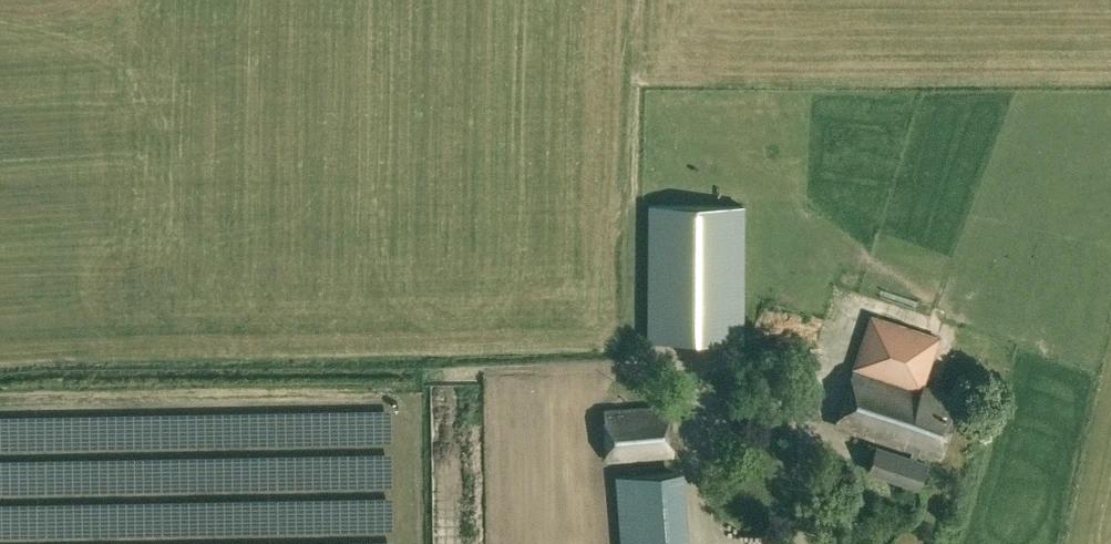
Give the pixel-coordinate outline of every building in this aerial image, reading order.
[(648,204),(648,341),(743,341),(744,204),(648,204)] [(938,337),(872,315),(836,424),(912,449),(909,459),(876,448),(869,469),(918,485),(926,464),(915,461),(919,449),(941,456),(960,397),(923,384),(938,337)] [(669,404),(602,407),(607,462),(675,456),(669,404)] [(683,470),(615,475),(621,543),(689,543),(683,470)]
